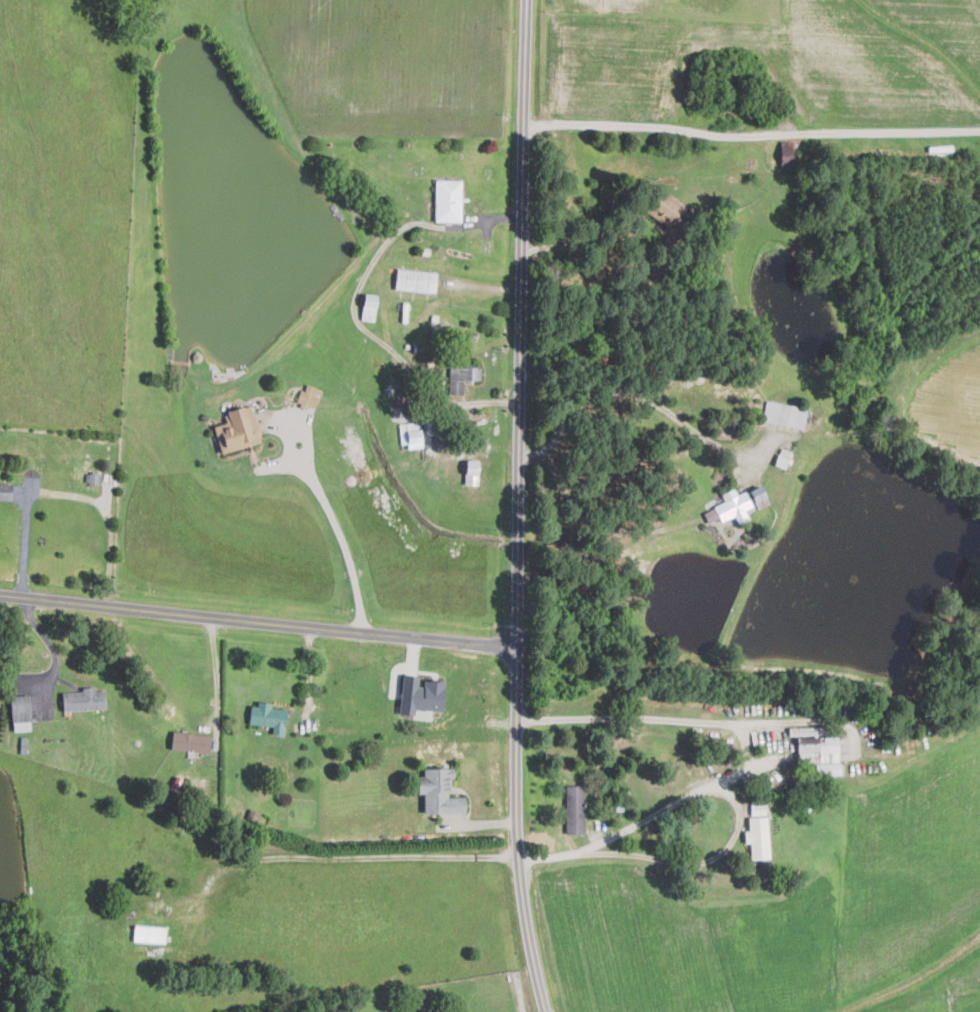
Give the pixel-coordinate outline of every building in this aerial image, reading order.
[(791,167),(792,141),(781,140),(780,167),(791,167)] [(461,221),(462,180),(436,179),(435,221),(461,221)] [(395,289),(436,291),(437,271),(396,269),(395,289)] [(377,294),(364,293),(362,319),(374,321),(377,294)] [(447,393),(462,394),(463,379),(481,380),(482,367),(448,366),(447,393)] [(315,408),(320,388),(306,384),(305,390),(299,389),(295,403),(315,408)] [(803,428),(808,408),(767,400),(762,420),(803,428)] [(221,453),(261,441),(250,404),(227,411),(230,421),(213,426),(221,453)] [(402,447),(423,445),(420,421),(399,423),(402,447)] [(478,460),(465,459),(465,484),(478,484),(478,460)] [(103,473),(86,473),(86,484),(103,484),(103,473)] [(0,483),(0,499),(12,499),(12,483),(0,483)] [(768,504),(762,485),(750,489),(757,508),(768,504)] [(725,502),(703,510),(708,522),(720,518),(720,521),(735,515),(738,521),(748,517),(746,513),(756,509),(749,490),(737,494),(734,488),(722,493),(725,502)] [(442,711),(445,681),(420,678),(420,675),(402,673),(399,713),(415,715),(415,708),(442,711)] [(106,709),(105,689),(96,690),(96,686),(83,687),(83,691),(62,692),(63,710),(106,709)] [(12,731),(31,730),(30,694),(11,695),(12,731)] [(250,703),(249,724),(273,725),(272,733),(285,734),(287,708),(271,708),(271,703),(250,703)] [(825,733),(825,726),(795,727),(795,734),(825,733)] [(209,753),(212,735),(174,730),(171,748),(209,753)] [(797,736),(798,762),(816,762),(816,774),(839,774),(838,736),(797,736)] [(424,812),(464,811),(464,795),(451,795),(451,767),(423,768),(423,775),(416,776),(417,793),(424,792),(424,812)] [(584,832),(583,784),(565,785),(566,832),(584,832)] [(768,857),(766,802),(750,803),(751,815),(748,815),(748,830),(744,830),(744,841),(750,841),(750,858),(768,857)] [(165,925),(134,924),(133,940),(165,941),(165,925)]
